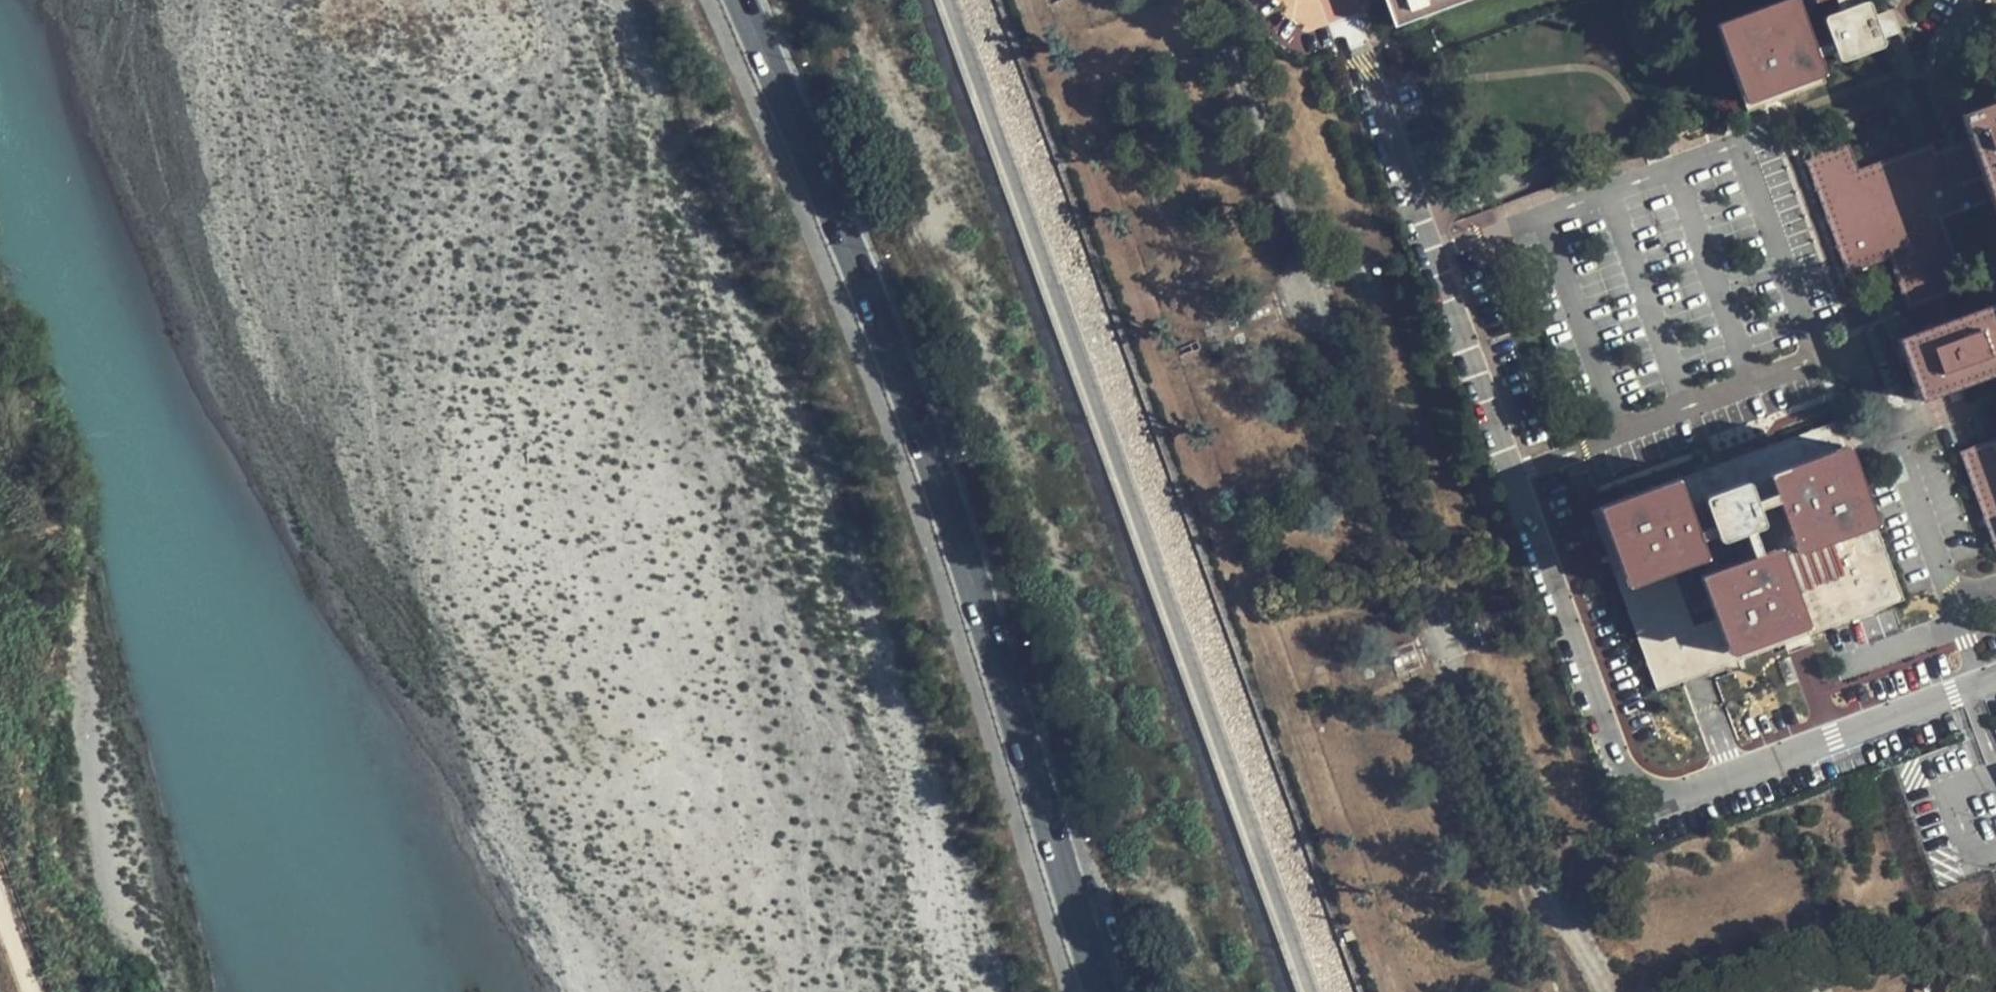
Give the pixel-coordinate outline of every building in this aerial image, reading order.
[(1396,25),(1466,0),(1387,0),(1396,25)] [(1716,22),(1749,111),(1827,83),(1825,77),(1817,56),(1834,51),(1838,62),(1878,48),(1881,40),(1880,36),(1874,20),(1869,6),(1862,2),(1855,4),(1854,0),(1776,0),(1716,22)] [(1886,37),(1898,33),(1889,9),(1878,15),(1879,19),(1874,20),(1880,36),(1885,35),(1886,37)] [(1938,152),(1934,142),(1858,169),(1849,143),(1803,159),(1844,274),(1886,259),(1904,309),(1931,300),(1939,323),(1898,338),(1922,404),(1995,377),(1995,303),(1949,320),(1940,296),(1967,287),(1943,221),(1989,204),(1995,222),(1995,102),(1961,115),(1970,140),(1938,152)] [(1838,419),(1582,511),(1654,708),(1685,697),(1710,764),(1733,755),(1709,689),(1783,663),(1786,668),(1818,657),(1813,643),(1907,608),(1838,419)] [(1994,439),(1958,453),(1993,551),(1995,550),(1995,444),(1994,439)]
